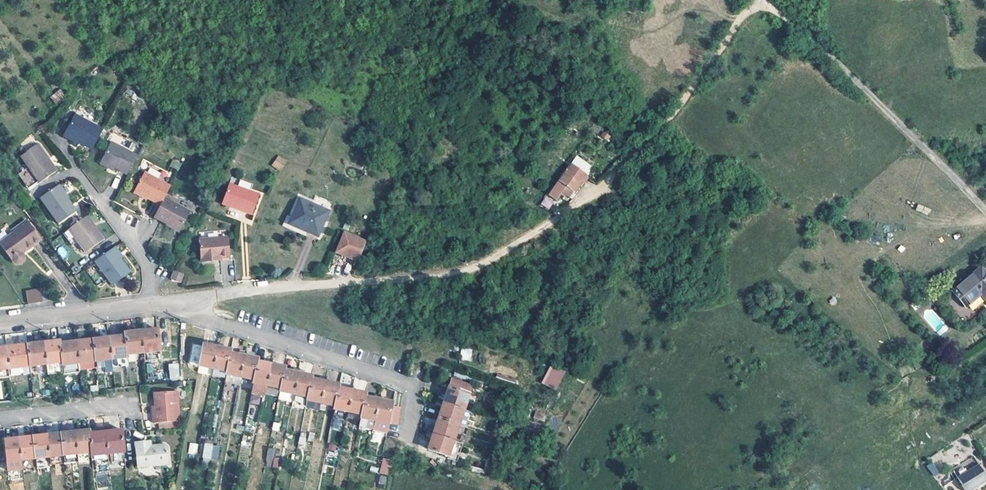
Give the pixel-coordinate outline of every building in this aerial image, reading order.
[(62,90),(50,95),(54,103),(65,98),(62,90)] [(93,151),(104,129),(75,117),(66,139),(93,151)] [(128,174),(138,155),(111,142),(103,160),(114,165),(113,167),(128,174)] [(43,148),(23,161),(31,172),(23,177),(33,192),(41,187),(42,188),(62,175),(43,148)] [(277,154),(270,164),(279,169),(285,159),(277,154)] [(172,159),(169,167),(179,170),(181,162),(172,159)] [(114,165),(103,160),(101,163),(113,169),(113,167),(114,165)] [(579,180),(563,168),(547,191),(544,190),(530,209),(542,214),(554,197),(562,201),(572,185),(575,186),(579,180)] [(162,207),(167,196),(173,185),(147,172),(146,173),(139,188),(137,192),(149,197),(148,200),(162,207)] [(146,173),(144,172),(137,186),(139,188),(146,173)] [(257,193),(228,183),(221,203),(250,214),(257,193)] [(60,191),(71,204),(72,203),(73,202),(63,189),(60,191)] [(60,191),(44,203),(64,229),(82,216),(72,203),(71,204),(60,191)] [(149,197),(137,192),(136,196),(143,199),(147,201),(148,200),(149,197)] [(167,196),(162,207),(158,216),(171,223),(172,222),(184,228),(193,210),(167,196)] [(327,211),(298,199),(294,210),(288,223),(302,229),(317,236),(327,211)] [(294,210),(289,208),(282,226),(300,234),(302,229),(288,223),(294,210)] [(102,233),(92,220),(89,221),(100,235),(101,234),(102,233)] [(91,258),(109,245),(101,234),(100,235),(89,221),(67,239),(75,250),(83,246),(91,258)] [(184,228),(172,222),(171,223),(170,225),(182,232),(184,228)] [(12,243),(9,239),(2,244),(14,261),(16,263),(19,264),(22,264),(24,263),(25,261),(28,266),(30,263),(30,260),(29,259),(29,257),(46,242),(32,224),(18,236),(20,238),(12,243)] [(367,240),(344,230),(336,251),(358,259),(367,240)] [(233,264),(234,240),(207,239),(205,262),(217,262),(217,259),(224,259),(225,263),(233,264)] [(57,253),(64,257),(68,250),(60,246),(57,253)] [(129,263),(121,252),(118,254),(127,265),(129,263)] [(101,266),(119,290),(136,278),(127,265),(118,254),(101,266)] [(975,263),(947,288),(959,303),(975,289),(982,297),(985,294),(985,276),(975,263)] [(183,274),(174,271),(171,280),(180,283),(183,274)] [(52,301),(44,288),(26,291),(28,304),(52,301)] [(157,326),(140,328),(143,349),(159,347),(157,326)] [(143,349),(140,328),(125,330),(126,334),(128,351),(143,349)] [(109,336),(112,357),(128,355),(128,351),(126,334),(109,336)] [(93,338),(95,359),(103,358),(105,370),(113,369),(113,364),(112,357),(109,336),(93,338)] [(43,340),(46,361),(62,359),(60,342),(59,338),(43,340)] [(93,338),(76,340),(79,361),(95,359),(93,338)] [(46,361),(43,340),(27,343),(29,363),(46,361)] [(60,342),(62,359),(63,363),(79,361),(76,340),(60,342)] [(213,366),(218,345),(204,341),(200,362),(213,366)] [(225,376),(231,351),(232,348),(224,346),(225,342),(219,341),(218,345),(213,366),(211,373),(225,376)] [(27,343),(6,345),(9,366),(29,363),(27,343)] [(6,345),(0,346),(0,367),(9,366),(6,345)] [(461,361),(472,360),(471,348),(461,348),(461,361)] [(238,383),(240,375),(244,354),(238,353),(231,351),(225,376),(225,380),(238,383)] [(244,354),(240,375),(253,378),(258,360),(258,357),(244,354)] [(129,362),(128,355),(112,357),(113,364),(129,362)] [(79,361),(80,368),(96,366),(95,359),(79,361)] [(266,383),(271,363),(258,360),(253,378),(253,380),(266,383)] [(80,370),(80,368),(79,361),(63,363),(64,371),(80,370)] [(179,363),(168,364),(170,380),(180,379),(179,363)] [(271,363),(266,383),(280,386),(284,369),(285,366),(271,363)] [(47,373),(57,372),(56,364),(47,364),(47,373)] [(549,365),(541,384),(557,390),(565,371),(549,365)] [(10,375),(9,366),(0,367),(0,376),(10,375)] [(473,374),(456,367),(454,374),(471,380),(473,374)] [(297,372),(284,369),(280,386),(280,390),(293,392),(297,372)] [(303,408),(305,398),(310,377),(311,375),(297,372),(293,392),(291,401),(290,405),(303,408)] [(305,398),(319,401),(324,380),(310,377),(305,398)] [(450,378),(448,386),(467,392),(470,385),(450,378)] [(362,389),(364,381),(355,379),(354,387),(362,389)] [(264,393),(264,392),(266,383),(253,380),(251,390),(264,393)] [(319,401),(333,404),(337,386),(337,383),(324,380),(319,401)] [(278,395),(280,390),(280,386),(266,383),(264,392),(278,395)] [(346,410),(350,389),(337,386),(333,404),(332,406),(346,410)] [(467,392),(448,386),(442,401),(462,408),(467,392)] [(154,388),(154,397),(153,402),(150,402),(149,418),(155,418),(155,423),(162,424),(168,424),(168,423),(169,418),(176,418),(177,388),(154,388)] [(346,410),(360,413),(364,395),(364,392),(350,389),(346,410)] [(278,395),(278,397),(291,401),(293,392),(280,390),(278,395)] [(364,395),(360,413),(357,424),(371,427),(377,398),(364,395)] [(377,398),(371,427),(384,430),(386,421),(390,405),(390,401),(377,398)] [(462,408),(442,401),(437,416),(457,423),(462,408)] [(397,406),(390,405),(386,421),(395,423),(397,406)] [(467,409),(462,408),(457,423),(462,424),(467,409)] [(229,417),(221,415),(220,421),(228,423),(229,417)] [(432,432),(452,438),(457,423),(437,416),(433,426),(432,432)] [(532,431),(536,424),(519,419),(517,426),(532,431)] [(536,424),(532,431),(539,433),(541,426),(536,424)] [(90,449),(88,432),(88,428),(74,430),(77,451),(90,449)] [(121,428),(105,430),(107,451),(123,449),(121,428)] [(74,430),(60,432),(63,453),(77,451),(74,430)] [(105,430),(88,432),(90,449),(91,453),(107,451),(105,430)] [(45,434),(48,455),(63,453),(60,432),(45,434)] [(452,438),(432,432),(426,447),(447,454),(452,438)] [(34,457),(48,455),(45,434),(31,435),(34,457)] [(31,435),(17,437),(20,458),(34,457),(31,435)] [(20,458),(17,437),(3,439),(6,460),(20,458)] [(184,448),(191,450),(194,440),(186,438),(184,448)] [(457,458),(462,441),(457,440),(452,438),(447,454),(446,455),(457,458)] [(136,465),(148,464),(146,444),(145,444),(144,439),(134,440),(136,465)] [(202,468),(204,460),(207,447),(209,442),(202,441),(196,466),(202,468)] [(150,444),(146,444),(148,464),(167,462),(165,442),(150,444)] [(272,447),(265,446),(262,459),(269,462),(272,447)] [(207,447),(204,460),(211,462),(214,448),(207,447)] [(107,451),(108,459),(109,466),(125,463),(123,449),(107,451)] [(78,459),(77,451),(63,453),(64,460),(78,459)] [(105,459),(108,459),(107,451),(91,453),(92,457),(104,456),(105,459)] [(21,468),(20,458),(6,460),(7,470),(21,468)] [(387,473),(390,460),(382,458),(379,471),(387,473)] [(557,465),(553,462),(548,469),(554,471),(557,465)] [(927,466),(934,476),(940,472),(933,462),(927,466)] [(977,462),(956,475),(965,489),(967,489),(985,478),(985,477),(977,462)] [(380,475),(373,474),(372,481),(379,482),(380,475)] [(97,475),(97,486),(108,486),(108,475),(97,475)]
